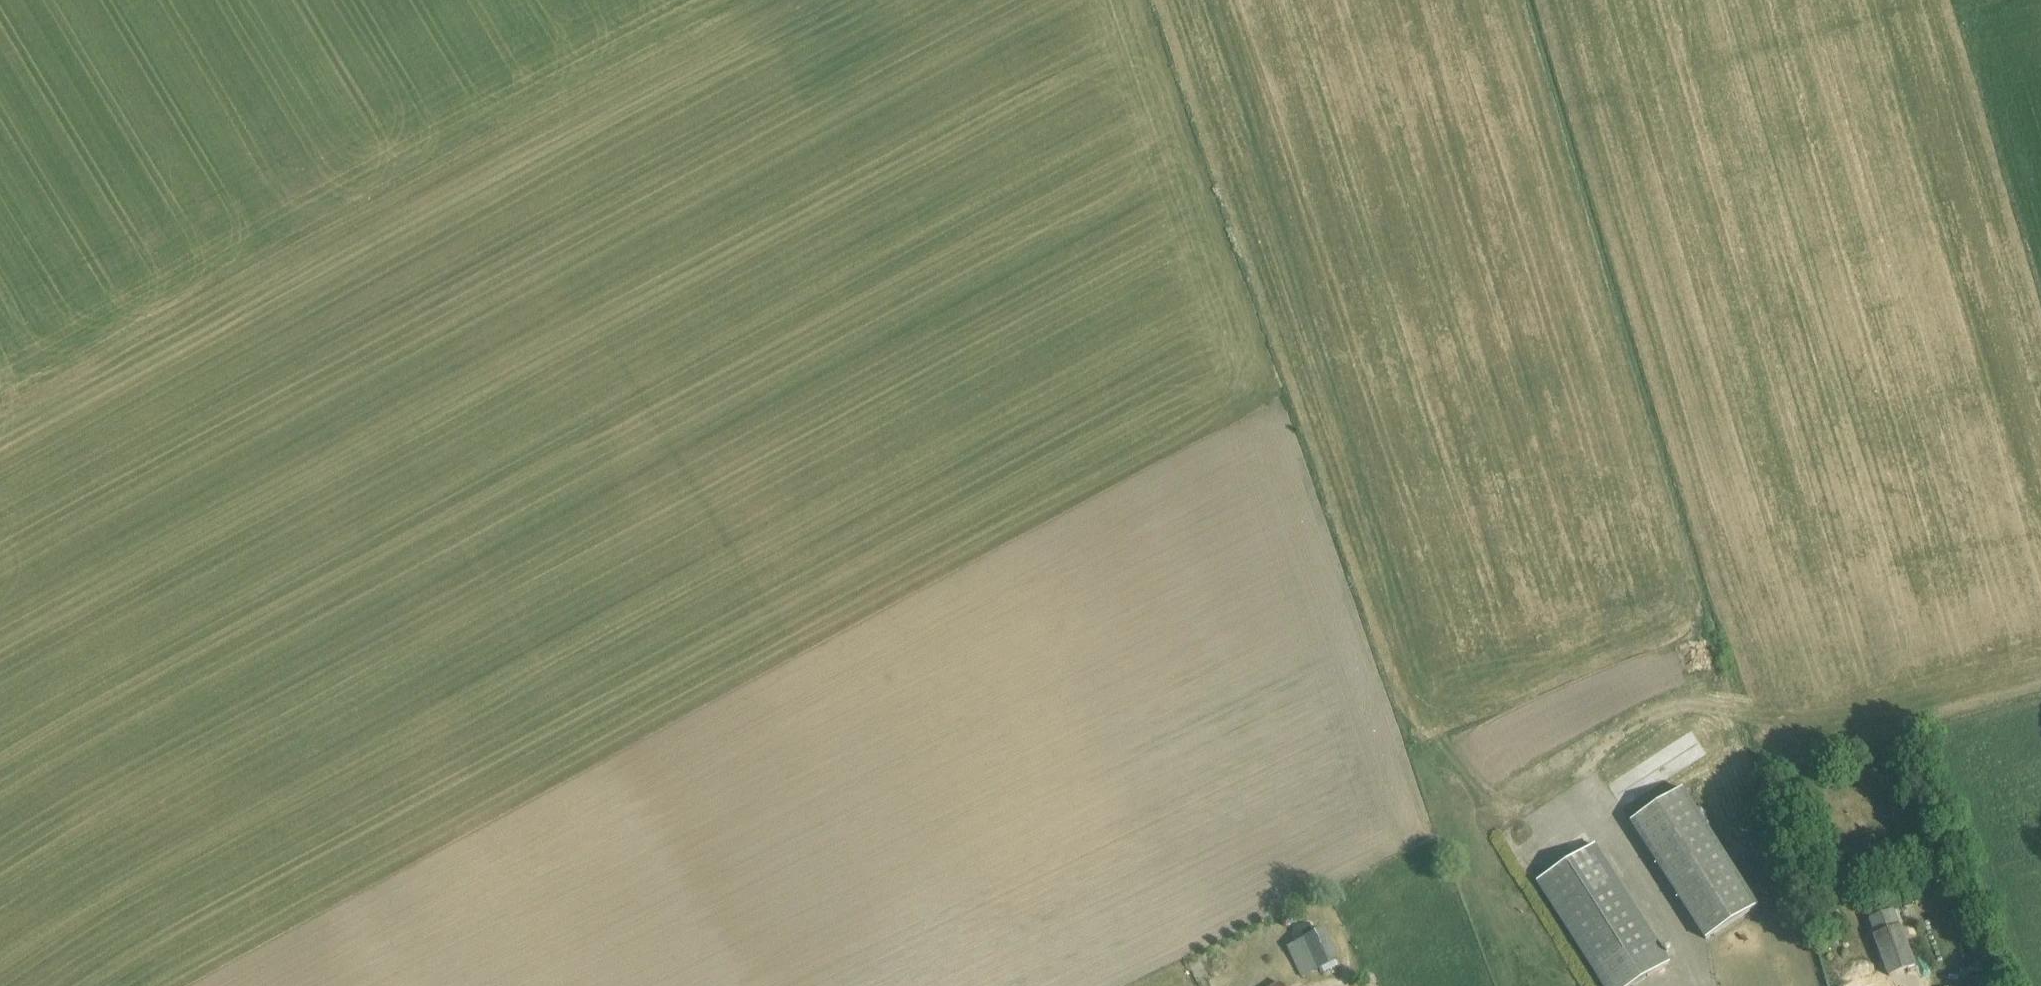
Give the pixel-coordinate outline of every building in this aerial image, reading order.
[(1631,821),(1706,939),(1757,907),(1682,789),(1631,821)] [(1670,963),(1595,845),(1539,881),(1606,985),(1634,985),(1670,963)] [(1895,910),(1868,920),(1889,976),(1915,966),(1895,910)] [(1339,961),(1324,931),(1305,941),(1319,970),(1339,961)] [(1886,977),(1863,985),(1889,985),(1886,977)]
